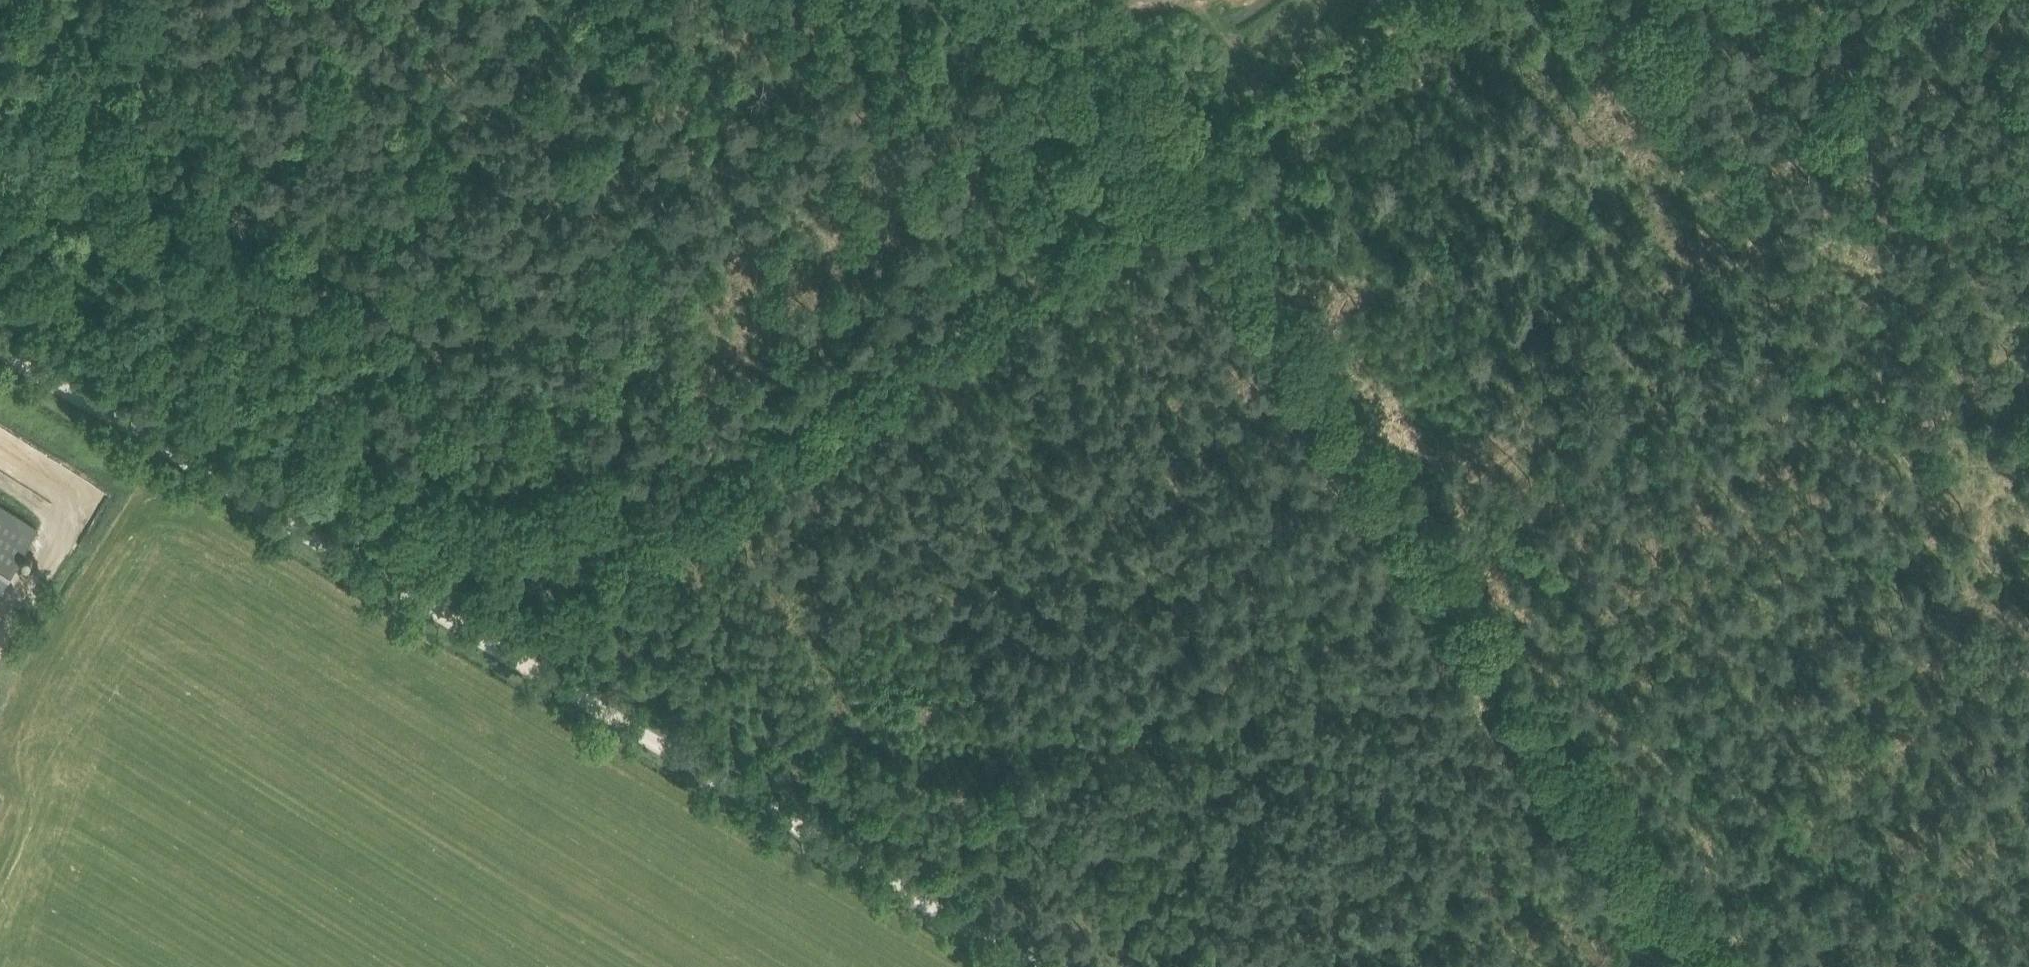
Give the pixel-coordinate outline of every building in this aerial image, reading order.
[(27,545),(38,528),(0,504),(0,588),(27,545)]
